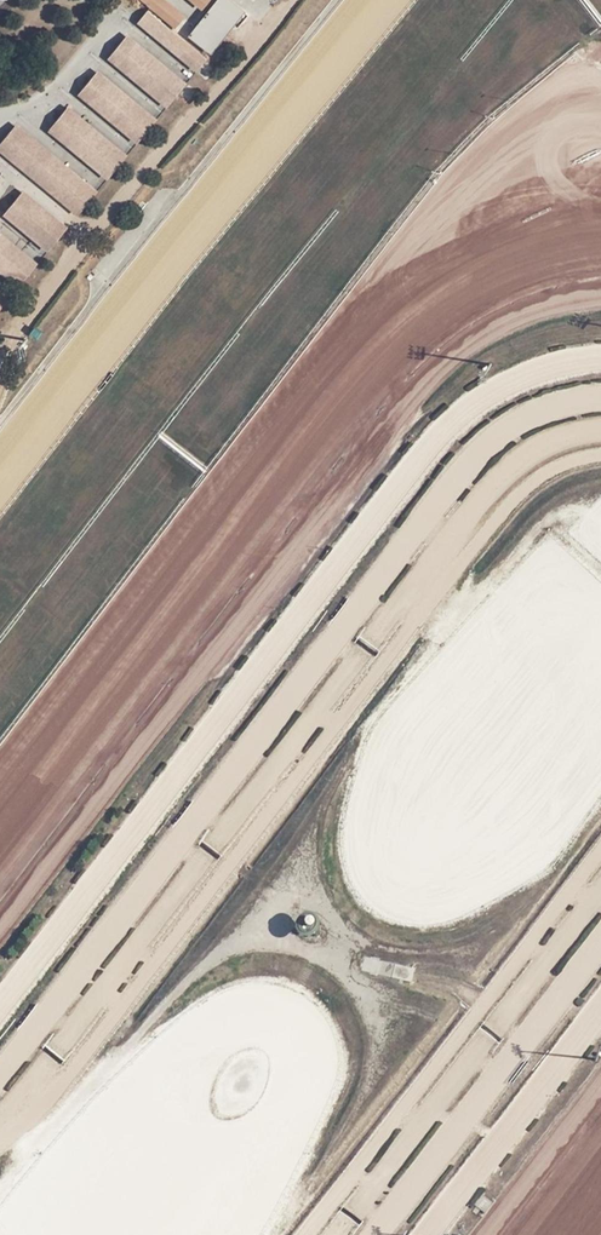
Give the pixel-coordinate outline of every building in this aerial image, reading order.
[(175,27),(182,19),(160,0),(142,0),(175,27)] [(231,0),(218,0),(190,35),(209,50),(242,9),(231,0)] [(147,10),(140,19),(199,67),(206,59),(147,10)] [(111,55),(169,103),(184,86),(125,38),(111,55)] [(81,90),(139,139),(154,122),(95,73),(81,90)] [(51,126),(110,175),(124,158),(65,109),(51,126)] [(80,211),(95,194),(13,127),(0,143),(0,145),(80,211)] [(124,151),(130,144),(121,137),(115,144),(124,151)] [(6,211),(51,247),(65,230),(21,194),(6,211)] [(21,283),(35,266),(0,238),(0,266),(21,283)] [(364,959),(362,971),(378,974),(380,962),(364,959)] [(410,982),(413,970),(395,965),(392,978),(410,982)] [(485,1213),(494,1202),(482,1193),(474,1204),(485,1213)]
